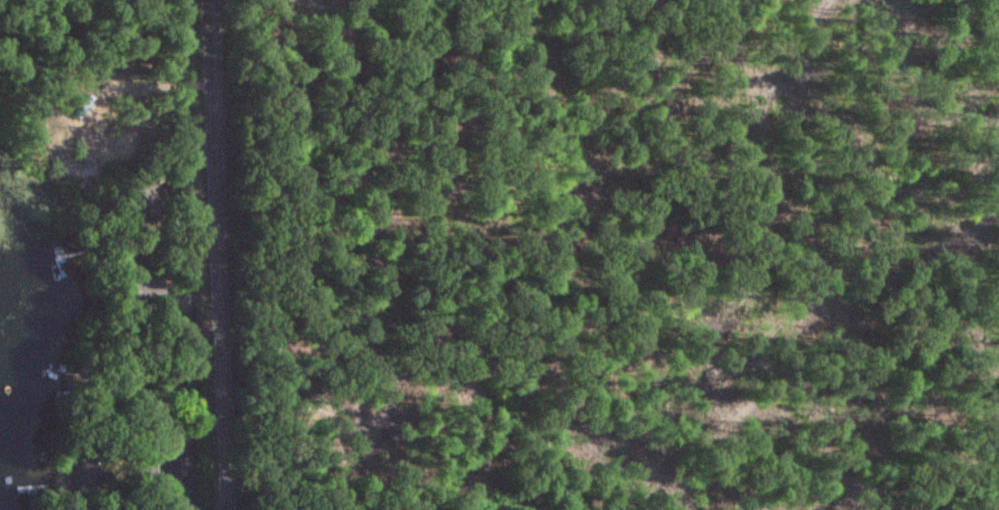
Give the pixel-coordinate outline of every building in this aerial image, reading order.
[(150,188),(157,183),(149,171),(123,190),(148,224),(166,211),(150,188)]
